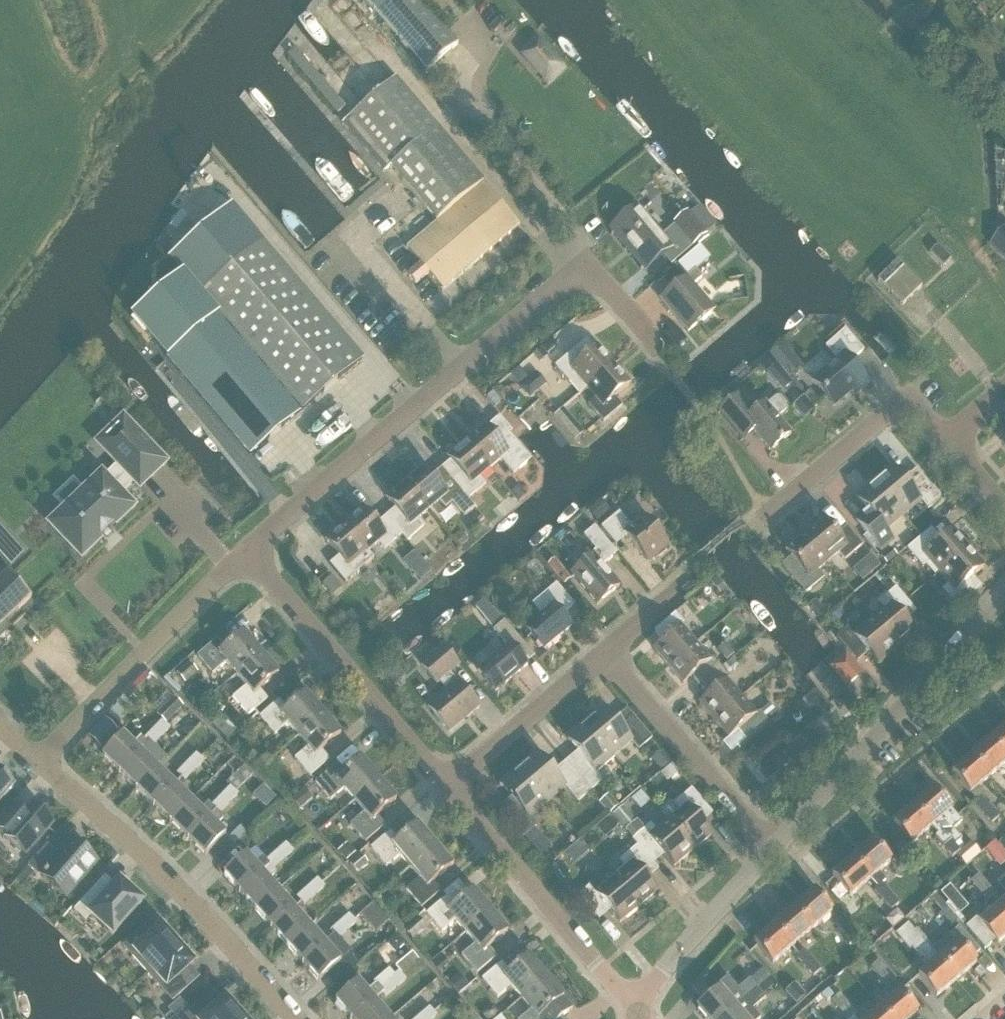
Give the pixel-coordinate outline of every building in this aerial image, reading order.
[(374,9),(426,72),(457,45),(422,4),(426,0),(366,0),(374,9)] [(483,183),(395,80),(349,118),(421,204),(436,222),(406,248),(420,265),(407,275),(416,286),(429,275),(442,291),(519,226),(483,183)] [(993,101),(1004,112),(1004,89),(993,101)] [(458,109),(451,115),(459,124),(466,118),(458,109)] [(636,199),(659,230),(694,204),(671,173),(636,199)] [(167,261),(180,276),(298,414),(361,361),(230,207),(167,261)] [(673,225),(674,226),(661,237),(639,211),(610,235),(640,270),(660,253),(671,265),(692,247),(693,248),(707,236),(687,213),(673,225)] [(951,260),(938,246),(929,254),(943,268),(951,260)] [(688,332),(713,311),(692,286),(702,278),(695,271),(709,259),(699,247),(678,265),(688,277),(661,300),(688,332)] [(901,307),(921,288),(897,263),(877,282),(901,307)] [(298,414),(180,276),(136,313),(150,330),(146,333),(250,455),(298,414)] [(854,396),(869,384),(851,362),(863,352),(845,331),(818,353),(819,354),(826,348),(837,361),(813,381),(807,374),(806,375),(833,407),(850,392),(854,396)] [(587,389),(614,365),(598,347),(594,350),(586,340),(573,351),(555,367),(569,384),(568,384),(578,395),(586,388),(587,389)] [(541,348),(533,355),(539,362),(547,356),(541,348)] [(790,353),(776,365),(789,380),(803,368),(790,353)] [(614,365),(587,389),(596,399),(588,406),(603,423),(621,407),(614,398),(630,384),(614,365)] [(537,374),(520,388),(530,399),(547,385),(537,374)] [(809,391),(803,397),(812,406),(818,401),(809,391)] [(767,406),(764,403),(751,414),(737,397),(718,413),(737,435),(747,426),(770,452),(791,434),(778,420),(787,412),(788,406),(781,398),(776,398),(767,406)] [(804,397),(793,406),(804,419),(814,410),(804,397)] [(562,410),(554,416),(562,425),(569,419),(562,410)] [(485,426),(466,442),(489,469),(500,460),(506,468),(513,476),(531,461),(524,453),(509,435),(512,432),(499,417),(487,428),(485,426)] [(50,528),(81,559),(131,511),(121,501),(137,485),(139,486),(163,463),(123,421),(99,444),(125,472),(109,488),(101,479),(83,496),(72,485),(57,500),(68,511),(50,528)] [(462,494),(468,500),(485,485),(479,478),(489,469),(466,442),(448,458),(461,474),(452,482),(462,494)] [(475,510),(468,500),(462,494),(452,482),(447,475),(437,484),(424,467),(405,483),(428,510),(439,501),(445,509),(451,504),(464,519),(475,510)] [(875,483),(901,515),(919,500),(927,510),(940,499),(921,476),(909,486),(893,468),(875,483)] [(401,536),(406,542),(424,527),(418,519),(428,510),(405,483),(386,499),(400,515),(391,523),(401,536)] [(883,531),(901,515),(875,483),(856,499),(872,518),(860,528),(879,550),(891,540),(883,531)] [(518,485),(510,492),(518,501),(526,495),(518,485)] [(609,511),(601,501),(588,512),(597,522),(609,511)] [(362,509),(344,525),(367,552),(377,543),(384,550),(401,536),(391,523),(386,517),(376,525),(362,509)] [(648,563),(667,546),(644,518),(631,528),(619,513),(601,529),(615,546),(626,537),(648,563)] [(823,519),(804,535),(827,562),(838,554),(844,561),(862,546),(846,528),(837,536),(823,519)] [(207,543),(218,531),(210,524),(199,535),(207,543)] [(356,561),(367,552),(344,525),(325,541),(339,557),(329,565),(345,583),(363,568),(356,561)] [(595,527),(586,535),(607,560),(616,552),(595,527)] [(929,562),(939,573),(968,549),(952,530),(934,546),(924,535),(907,550),(922,568),(929,562)] [(468,541),(460,531),(453,537),(461,547),(468,541)] [(817,571),(827,562),(804,535),(785,551),(799,567),(790,575),(805,594),(823,579),(817,571)] [(13,545),(1,556),(10,566),(20,557),(22,556),(13,545)] [(968,549),(939,573),(949,585),(942,591),(957,609),(975,594),(965,583),(984,567),(968,549)] [(897,556),(891,550),(881,558),(887,565),(897,556)] [(597,605),(620,586),(594,555),(571,575),(597,605)] [(870,555),(860,563),(869,575),(880,566),(870,555)] [(570,580),(554,560),(547,566),(563,586),(570,580)] [(97,588),(110,577),(104,570),(91,581),(97,588)] [(342,589),(332,577),(322,586),(332,597),(342,589)] [(715,577),(710,581),(711,583),(717,590),(720,593),(725,589),(715,577)] [(22,605),(0,579),(0,626),(22,605)] [(717,590),(711,583),(698,594),(704,601),(717,590)] [(562,616),(574,606),(556,585),(532,605),(541,616),(525,629),(543,650),(571,627),(562,616)] [(119,594),(132,609),(139,603),(126,587),(119,594)] [(883,611),(872,620),(896,650),(915,634),(899,615),(910,606),(896,588),(878,604),(883,611)] [(838,608),(829,617),(835,623),(844,615),(838,608)] [(493,611),(483,619),(493,631),(503,623),(493,611)] [(668,667),(695,644),(680,626),(683,624),(675,614),(653,632),(661,642),(653,649),(668,667)] [(878,666),(896,650),(872,620),(860,630),(854,623),(836,638),(851,656),(862,647),(878,666)] [(479,669),(477,671),(495,692),(527,665),(515,651),(523,645),(504,622),(503,623),(493,631),(506,646),(498,653),(492,645),(473,662),(479,669)] [(226,664),(236,675),(260,654),(243,634),(224,650),(216,641),(197,657),(212,675),(226,664)] [(695,644),(668,667),(683,685),(692,677),(700,686),(721,668),(713,658),(710,661),(695,644)] [(735,655),(726,644),(717,652),(726,663),(735,655)] [(448,733),(479,707),(457,682),(456,683),(448,674),(458,665),(443,647),(420,666),(436,684),(439,682),(446,691),(427,707),(448,733)] [(845,653),(828,668),(845,688),(862,674),(845,653)] [(260,654),(236,675),(246,687),(232,699),(247,717),(267,701),(259,691),(278,675),(260,654)] [(198,674),(189,663),(176,674),(185,685),(198,674)] [(714,721),(741,698),(726,680),(729,678),(721,668),(700,686),(708,696),(699,703),(714,721)] [(829,677),(822,684),(835,698),(842,692),(829,677)] [(288,724),(298,736),(322,715),(305,695),(287,711),(278,702),(259,718),(274,736),(288,724)] [(183,708),(174,698),(156,716),(166,725),(174,716),(183,708)] [(756,715),(741,698),(714,721),(729,739),(738,731),(746,741),(777,714),(769,704),(756,715)] [(855,707),(849,711),(857,721),(863,717),(855,707)] [(603,709),(585,724),(612,756),(630,741),(638,750),(651,740),(631,717),(619,727),(603,709)] [(322,715),(298,736),(308,748),(294,760),(309,778),(329,761),(321,752),(340,736),(322,715)] [(181,723),(174,716),(166,725),(173,732),(181,723)] [(788,749),(778,736),(747,761),(765,782),(792,759),(803,772),(823,754),(842,738),(825,717),(788,749)] [(117,731),(105,719),(88,737),(101,749),(117,731)] [(169,730),(162,723),(152,733),(159,740),(169,730)] [(582,758),(570,768),(590,791),(602,781),(594,771),(612,756),(585,724),(567,740),(582,758)] [(233,733),(224,725),(216,733),(225,741),(233,733)] [(991,740),(1004,757),(1004,727),(991,740)] [(159,740),(152,733),(144,741),(142,743),(146,746),(150,750),(153,746),(159,740)] [(144,741),(141,738),(133,746),(122,736),(102,757),(119,774),(146,746),(142,743),(144,741)] [(971,757),(989,778),(998,770),(1004,764),(1004,757),(991,740),(971,757)] [(167,759),(153,746),(150,750),(146,746),(119,774),(136,791),(157,769),(167,759)] [(672,764),(661,751),(651,760),(662,773),(671,764),(672,764)] [(537,754),(519,770),(546,802),(564,787),(577,802),(590,791),(570,768),(558,779),(537,754)] [(181,779),(200,759),(196,756),(177,775),(181,779)] [(989,778),(971,757),(951,774),(969,795),(970,794),(977,802),(973,805),(991,825),(999,818),(981,799),(985,796),(978,788),(989,778)] [(181,779),(184,782),(203,762),(200,759),(181,779)] [(343,790),(353,801),(377,780),(361,761),(342,777),(334,767),(314,784),(330,802),(343,790)] [(662,773),(659,775),(667,783),(678,773),(671,764),(662,773)] [(153,807),(174,786),(157,769),(136,791),(153,807)] [(528,817),(546,802),(519,770),(501,786),(516,804),(504,814),(523,837),(536,827),(528,817)] [(0,777),(0,803),(13,789),(0,777)] [(303,788),(296,780),(284,790),(291,798),(303,788)] [(377,780),(353,801),(363,814),(350,825),(365,843),(385,827),(376,817),(396,801),(377,780)] [(191,802),(174,786),(153,807),(170,824),(191,802)] [(237,796),(230,789),(220,798),(227,805),(237,796)] [(304,789),(290,800),(299,810),(312,799),(304,789)] [(933,789),(913,807),(931,828),(938,836),(934,839),(943,849),(951,842),(955,846),(961,841),(951,829),(960,821),(951,811),(933,789)] [(668,822),(692,851),(711,836),(695,817),(706,808),(691,790),(673,805),(679,812),(668,822)] [(619,807),(609,796),(599,804),(609,816),(610,815),(619,807)] [(227,805),(220,798),(212,808),(211,808),(215,812),(218,815),(227,805)] [(212,808),(209,805),(202,813),(191,802),(170,824),(187,840),(215,812),(211,808),(212,808)] [(53,824),(32,806),(27,813),(22,815),(14,808),(0,823),(0,832),(5,837),(4,838),(25,856),(53,824)] [(632,840),(637,846),(647,858),(658,848),(674,867),(692,851),(668,822),(656,832),(650,825),(644,830),(637,822),(636,823),(623,807),(613,816),(626,831),(625,831),(632,840)] [(911,845),(931,828),(913,807),(893,824),(911,845)] [(218,815),(215,812),(187,840),(205,857),(225,836),(216,827),(224,820),(218,815)] [(609,816),(602,822),(611,833),(619,826),(610,815),(609,816)] [(399,856),(409,867),(433,846),(417,826),(398,842),(390,833),(370,849),(386,867),(399,856)] [(240,827),(228,839),(234,845),(246,834),(240,827)] [(546,846),(534,833),(526,841),(538,854),(546,846)] [(579,840),(572,847),(581,858),(588,851),(579,840)] [(901,841),(894,846),(900,853),(907,848),(901,841)] [(96,863),(72,842),(45,872),(69,893),(96,863)] [(872,842),(852,859),(870,880),(870,881),(877,888),(881,884),(885,881),(879,873),(890,863),(872,842)] [(951,842),(943,849),(952,859),(960,852),(951,842)] [(356,854),(347,844),(338,853),(346,863),(356,854)] [(294,853),(286,845),(276,854),(284,862),(294,853)] [(433,846),(409,867),(419,880),(406,891),(421,909),(440,893),(432,883),(451,867),(433,846)] [(652,864),(647,858),(637,846),(619,862),(625,869),(613,878),(638,907),(656,892),(641,873),(652,864)] [(28,868),(37,876),(56,855),(47,847),(28,868)] [(960,852),(956,855),(965,867),(975,859),(965,847),(960,852)] [(990,856),(999,867),(1004,862),(1004,855),(999,848),(990,856)] [(284,862),(276,854),(266,862),(266,863),(269,867),(273,871),(284,862)] [(255,867),(245,855),(223,875),(239,893),(269,867),(266,863),(266,862),(264,859),(255,867)] [(368,864),(361,856),(350,866),(357,874),(368,864)] [(852,859),(832,876),(850,897),(861,910),(870,904),(859,890),(870,881),(870,880),(852,859)] [(273,871),(269,867),(239,893),(255,911),(277,891),(269,882),(276,875),(273,871)] [(987,886),(978,876),(970,884),(979,894),(987,886)] [(996,884),(1004,894),(1004,877),(996,884)] [(619,923),(638,907),(613,878),(602,888),(596,881),(578,896),(593,914),(604,905),(619,923)] [(325,889),(316,879),(306,889),(314,898),(325,889)] [(112,936),(141,904),(119,883),(111,892),(100,882),(73,912),(85,922),(90,917),(112,936)] [(890,894),(881,884),(876,888),(873,891),(882,901),(890,894)] [(996,896),(987,886),(979,894),(988,904),(996,896)] [(949,887),(941,894),(959,915),(968,908),(949,887)] [(314,898),(306,889),(295,898),(304,907),(314,898)] [(293,909),(287,902),(277,891),(255,911),(271,929),(293,909)] [(455,921),(464,933),(489,912),(472,892),(453,908),(445,899),(426,915),(441,933),(455,921)] [(793,910),(811,931),(831,914),(813,893),(793,910)] [(899,905),(890,894),(882,901),(891,912),(899,905)] [(985,906),(991,914),(979,924),(997,945),(1004,938),(1004,914),(999,907),(993,899),(988,904),(985,906)] [(947,908),(942,913),(938,916),(950,929),(958,922),(947,908)] [(309,927),(293,909),(271,929),(286,947),(309,927)] [(792,948),(811,931),(793,910),(773,926),(792,948)] [(489,912),(464,933),(475,945),(461,957),(476,975),(496,958),(488,949),(507,933),(489,912)] [(356,924),(348,916),(338,925),(346,933),(356,924)] [(860,938),(843,918),(834,925),(852,945),(860,938)] [(426,929),(418,919),(404,931),(412,941),(426,929)] [(146,974),(176,947),(160,929),(153,936),(145,928),(149,924),(149,923),(122,947),(146,974)] [(346,933),(338,925),(329,933),(329,934),(332,938),(336,942),(337,942),(346,933)] [(907,925),(896,934),(910,950),(920,941),(907,925)] [(792,948),(773,926),(754,943),(772,965),(792,948)] [(329,933),(326,930),(318,937),(309,927),(286,947),(302,964),(332,938),(329,934),(329,933)] [(959,929),(931,953),(956,981),(976,964),(972,959),(979,952),(959,929)] [(336,942),(332,938),(302,964),(318,982),(340,963),(331,952),(339,945),(337,942),(336,942)] [(192,965),(176,947),(146,974),(172,1003),(198,978),(197,977),(193,981),(184,971),(192,965)] [(812,962),(803,952),(795,959),(804,969),(812,962)] [(931,953),(922,960),(928,967),(918,976),(936,997),(956,981),(931,953)] [(418,962),(412,954),(395,968),(399,972),(398,973),(401,976),(418,962)] [(510,987),(520,998),(545,977),(528,958),(509,974),(501,964),(481,981),(497,999),(510,987)] [(821,972),(812,962),(804,969),(813,979),(821,972)] [(879,1010),(887,1018),(910,1018),(917,1013),(899,993),(892,985),(895,983),(878,962),(870,969),(887,989),(883,993),(890,1000),(879,1010)] [(389,970),(373,984),(375,986),(367,993),(358,983),(335,1002),(350,1018),(352,1018),(373,1001),(381,995),(377,991),(388,982),(394,976),(389,970)] [(401,976),(398,973),(394,976),(388,982),(395,991),(406,981),(401,976)] [(468,985),(459,975),(448,984),(457,995),(468,985)] [(520,998),(531,1011),(521,1018),(563,1018),(561,1018),(572,1009),(545,977),(520,998)] [(705,1018),(723,1018),(757,990),(749,981),(737,992),(727,979),(714,990),(717,993),(697,1010),(705,1018)] [(395,991),(388,982),(377,991),(381,995),(385,999),(395,991)] [(436,1002),(447,993),(439,983),(428,992),(436,1002)] [(794,984),(784,993),(796,1005),(805,996),(798,989),(794,984)] [(757,990),(723,1018),(744,1018),(743,1018),(765,1000),(757,990)] [(827,991),(818,998),(824,1006),(833,999),(827,991)] [(240,1018),(224,1000),(217,1007),(208,997),(212,994),(211,993),(185,1017),(187,1018),(239,1018),(240,1018)] [(851,1018),(852,1018),(855,1016),(839,996),(835,999),(851,1018)] [(835,999),(831,1002),(845,1018),(851,1018),(835,999)] [(168,1010),(175,1018),(181,1013),(186,1008),(179,1000),(168,1010)] [(374,1002),(373,1001),(352,1018),(389,1018),(374,1002)] [(429,1008),(418,1017),(420,1018),(435,1018),(437,1018),(429,1008)] [(879,1010),(868,1018),(887,1018),(879,1010)]
